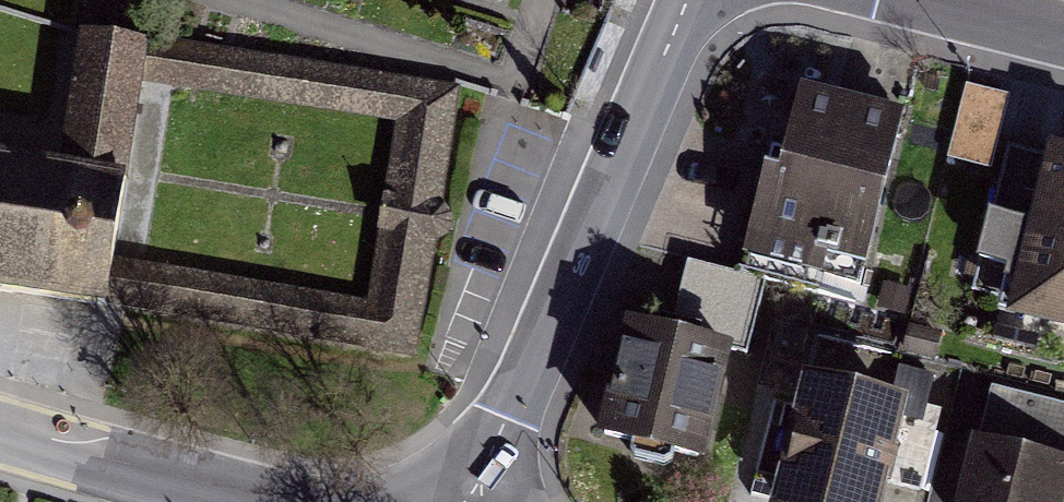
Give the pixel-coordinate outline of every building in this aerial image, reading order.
[(0,144),(0,293),(54,300),(106,307),(115,255),(143,78),(150,36),(149,36),(81,32),(60,152),(0,144)] [(389,131),(360,297),(115,255),(106,307),(410,360),(457,84),(150,36),(143,78),(389,131)] [(994,161),(1010,78),(967,70),(952,153),(994,161)] [(906,115),(802,90),(757,279),(861,303),(906,115)] [(1052,164),(1014,314),(1063,327),(1063,167),(1052,164)] [(729,366),(628,343),(611,416),(604,443),(705,467),(729,366)] [(807,399),(782,501),(878,501),(897,421),(807,399)] [(973,454),(961,501),(1063,501),(1063,477),(973,454)]
